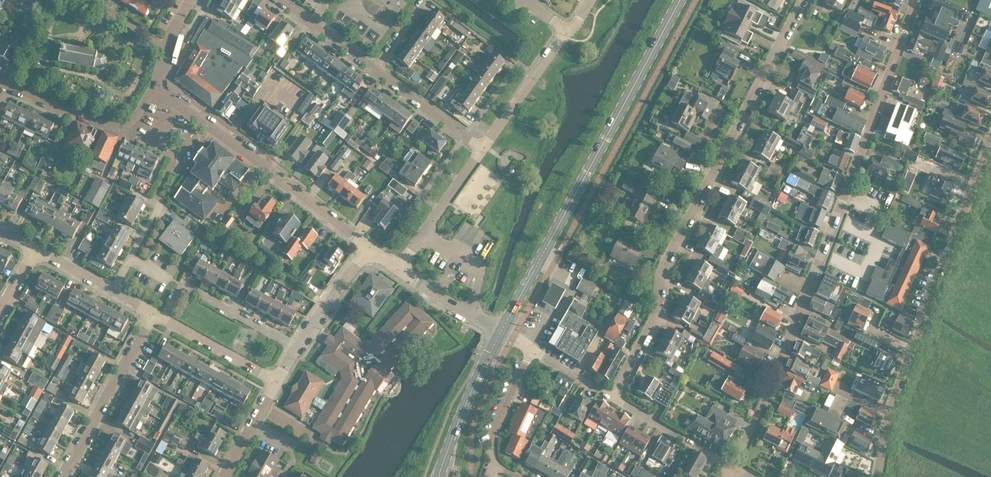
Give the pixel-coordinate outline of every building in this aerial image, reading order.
[(31,12),(34,7),(35,8),(40,0),(10,0),(31,12)] [(121,2),(133,9),(138,0),(122,0),(121,2)] [(133,9),(144,16),(152,3),(148,0),(138,0),(133,9)] [(238,9),(223,0),(219,0),(216,5),(218,6),(215,11),(231,20),(234,14),(238,9)] [(238,9),(243,0),(223,0),(238,9)] [(769,18),(756,12),(757,8),(741,0),(739,0),(734,10),(731,9),(727,16),(748,27),(750,23),(763,29),(769,18)] [(826,4),(840,11),(845,0),(828,0),(826,4)] [(886,6),(899,11),(902,0),(907,2),(908,0),(888,0),(886,6)] [(930,13),(927,22),(925,21),(920,33),(936,40),(935,42),(952,50),(955,41),(951,39),(949,44),(944,42),(958,10),(960,11),(962,7),(952,3),(950,7),(935,0),(934,0),(929,11),(931,12),(930,13)] [(990,18),(990,0),(981,0),(976,11),(990,18)] [(251,17),(253,13),(258,6),(252,3),(246,14),(251,17)] [(885,19),(894,22),(898,13),(875,5),(872,12),(885,18),(885,19)] [(860,6),(857,14),(864,17),(867,10),(860,6)] [(258,16),(253,13),(251,17),(247,22),(245,25),(250,28),(254,23),(265,30),(274,18),(263,10),(258,16)] [(425,21),(436,29),(443,19),(449,24),(453,19),(440,10),(436,14),(432,11),(425,21)] [(875,17),(876,18),(873,26),(879,28),(890,33),(894,22),(885,19),(885,18),(872,12),(867,10),(864,17),(863,19),(867,21),(866,25),(871,27),(875,17)] [(857,34),(864,21),(848,14),(842,27),(857,34)] [(746,31),(748,27),(727,16),(724,23),(727,25),(721,36),(739,45),(741,42),(747,45),(748,44),(753,34),(746,31)] [(196,43),(174,79),(211,107),(242,66),(246,68),(252,60),(250,59),(259,46),(245,36),(240,32),(235,29),(230,26),(228,30),(217,23),(210,19),(206,17),(197,32),(192,40),(196,43)] [(233,21),(230,26),(235,29),(240,32),(243,27),(233,21)] [(418,30),(429,39),(436,29),(425,21),(418,30)] [(454,23),(451,27),(465,37),(466,36),(469,32),(455,22),(454,23)] [(270,49),(281,57),(292,41),(288,38),(290,36),(289,36),(292,31),(281,23),(269,39),(274,43),(270,49)] [(451,31),(445,27),(442,31),(448,35),(451,31)] [(0,52),(0,57),(7,62),(23,35),(13,29),(0,52)] [(429,39),(418,30),(411,40),(422,48),(427,52),(434,43),(429,39)] [(913,35),(907,51),(917,55),(919,51),(927,54),(931,43),(913,35)] [(857,38),(853,46),(860,50),(859,51),(857,55),(866,59),(867,55),(872,57),(880,61),(885,49),(864,39),(864,41),(857,38)] [(300,55),(306,59),(316,45),(309,40),(307,42),(304,40),(302,42),(297,39),(287,52),(297,59),(300,55)] [(404,50),(415,58),(422,48),(411,40),(404,50)] [(966,46),(955,41),(952,50),(962,54),(966,46)] [(714,72),(729,80),(738,64),(731,60),(737,49),(723,42),(717,53),(722,55),(714,72)] [(981,63),(990,68),(990,43),(990,42),(981,63)] [(449,52),(452,55),(456,50),(458,51),(461,47),(455,43),(449,52)] [(96,54),(96,53),(79,50),(80,45),(75,44),(73,49),(61,46),(60,50),(66,52),(65,58),(59,57),(58,62),(93,70),(93,68),(101,70),(104,68),(105,59),(103,56),(96,54)] [(306,59),(315,66),(325,52),(316,45),(306,59)] [(492,55),(485,65),(496,73),(504,63),(499,60),(503,55),(489,45),(486,50),(492,55)] [(944,54),(946,48),(938,45),(933,58),(941,61),(942,61),(944,54)] [(858,85),(868,90),(876,73),(869,69),(870,67),(866,65),(867,62),(837,47),(833,55),(848,62),(841,76),(858,84),(858,85)] [(397,68),(410,78),(414,73),(408,68),(415,58),(404,50),(396,60),(401,63),(397,68)] [(335,59),(325,52),(315,66),(324,73),(335,59)] [(822,53),(818,60),(825,64),(828,57),(822,53)] [(253,60),(252,62),(255,65),(260,59),(255,55),(252,59),(253,60)] [(807,55),(804,62),(821,71),(824,64),(807,55)] [(441,62),(445,65),(450,59),(446,56),(441,62)] [(335,59),(324,73),(334,80),(345,66),(335,59)] [(255,65),(252,62),(242,74),(246,77),(255,65)] [(813,98),(816,91),(811,88),(821,71),(804,62),(798,73),(804,75),(800,83),(802,84),(799,90),(813,98)] [(976,73),(982,76),(979,82),(990,87),(990,74),(990,73),(990,71),(990,68),(980,63),(976,73)] [(489,83),(496,73),(485,65),(478,74),(489,83)] [(355,73),(345,66),(334,80),(344,87),(355,73)] [(344,87),(341,91),(351,98),(362,83),(356,78),(358,75),(355,73),(344,87)] [(241,74),(229,91),(240,99),(245,92),(253,97),(260,87),(241,74)] [(482,92),(489,83),(478,74),(471,84),(482,92)] [(935,89),(936,87),(940,88),(944,79),(935,74),(931,87),(935,89)] [(297,79),(302,83),(305,79),(300,75),(297,79)] [(897,77),(891,91),(900,94),(899,96),(904,98),(903,101),(909,104),(922,109),(924,102),(905,95),(908,87),(911,89),(914,83),(906,80),(897,77)] [(962,86),(967,88),(965,91),(973,95),(971,101),(988,109),(990,105),(990,97),(976,90),(978,86),(965,80),(962,86)] [(475,102),(482,92),(471,84),(464,94),(475,102)] [(842,84),(841,86),(843,87),(841,90),(847,93),(843,101),(859,109),(860,108),(862,107),(863,104),(862,102),(865,96),(856,92),(857,91),(842,84)] [(434,88),(431,92),(433,94),(437,96),(440,92),(434,88)] [(380,96),(371,89),(362,100),(372,107),(380,96)] [(803,94),(793,89),(786,101),(776,96),(767,112),(785,121),(789,112),(797,116),(803,104),(799,102),(803,94)] [(229,91),(215,111),(223,117),(224,116),(231,105),(234,107),(235,107),(240,100),(240,99),(229,91)] [(697,94),(695,98),(685,93),(678,106),(680,107),(671,124),(687,132),(693,121),(696,122),(699,117),(706,120),(712,110),(714,111),(718,105),(697,94)] [(310,94),(305,100),(311,103),(315,97),(310,94)] [(468,112),(475,102),(464,94),(457,103),(450,99),(447,104),(460,114),(463,109),(468,112)] [(383,98),(380,96),(372,107),(382,114),(390,103),(392,100),(385,95),(383,98)] [(828,96),(825,103),(842,111),(845,104),(828,96)] [(822,102),(815,98),(810,108),(817,111),(822,102)] [(240,100),(235,107),(242,112),(247,105),(240,100)] [(305,100),(301,105),(306,109),(311,103),(305,100)] [(8,103),(8,105),(1,119),(8,121),(5,128),(11,130),(14,124),(19,110),(16,108),(16,107),(8,103)] [(307,112),(312,116),(319,107),(313,103),(307,112)] [(393,105),(390,103),(382,114),(391,121),(400,110),(402,107),(395,103),(393,105)] [(945,108),(942,116),(943,116),(945,117),(954,121),(956,117),(979,127),(979,125),(981,125),(983,121),(982,119),(984,116),(967,108),(968,107),(959,103),(955,113),(945,108)] [(914,129),(922,109),(909,104),(907,109),(896,105),(891,119),(881,116),(876,130),(885,134),(895,138),(893,143),(906,149),(914,129)] [(301,105),(297,111),(302,115),(306,109),(301,105)] [(821,117),(860,135),(863,130),(864,126),(850,119),(851,117),(826,105),(821,117)] [(257,133),(257,132),(266,138),(265,138),(275,145),(287,127),(260,108),(247,126),(257,133)] [(19,110),(14,124),(24,129),(30,115),(19,110)] [(401,129),(409,117),(411,115),(405,110),(403,112),(400,110),(391,121),(392,122),(389,126),(398,133),(401,129)] [(332,131),(345,115),(340,111),(331,123),(324,117),(320,122),(332,131)] [(314,118),(312,116),(307,112),(301,120),(309,126),(314,118)] [(31,113),(30,115),(24,129),(36,134),(42,120),(38,118),(39,117),(31,113)] [(351,120),(345,115),(332,131),(344,140),(347,135),(343,132),(351,120)] [(655,125),(656,122),(655,118),(651,116),(648,122),(655,125)] [(945,117),(940,128),(951,133),(949,138),(971,148),(976,137),(964,132),(966,126),(954,121),(945,117)] [(810,125),(824,131),(827,124),(814,118),(810,125)] [(41,136),(47,139),(53,125),(42,120),(36,134),(34,139),(39,141),(41,136)] [(411,134),(419,123),(414,120),(406,130),(411,134)] [(76,154),(77,152),(88,157),(99,132),(74,121),(62,147),(76,154)] [(332,133),(328,130),(322,137),(326,141),(332,133)] [(427,146),(437,154),(445,143),(429,131),(421,141),(427,146)] [(774,151),(780,140),(763,131),(757,142),(774,151)] [(93,167),(103,172),(106,164),(117,139),(101,132),(90,157),(91,157),(86,168),(91,170),(93,167)] [(844,146),(843,150),(853,153),(854,153),(859,139),(838,132),(835,143),(844,146)] [(922,140),(938,147),(941,139),(926,132),(922,140)] [(406,163),(422,175),(430,164),(414,152),(419,147),(401,135),(397,140),(411,150),(403,160),(406,163)] [(686,135),(683,140),(690,144),(697,148),(700,142),(686,135)] [(309,144),(305,141),(300,137),(286,154),(296,162),(297,161),(300,163),(308,153),(304,151),(309,144)] [(797,150),(800,144),(786,137),(783,142),(797,150)] [(20,140),(16,150),(13,155),(18,158),(25,143),(20,140)] [(683,140),(679,148),(686,151),(690,144),(683,140)] [(122,142),(116,156),(128,161),(134,147),(122,142)] [(361,142),(358,146),(367,153),(370,149),(361,142)] [(768,162),(774,151),(757,142),(752,153),(768,162)] [(203,219),(216,201),(204,192),(208,187),(212,190),(218,181),(232,192),(248,171),(234,160),(212,144),(206,153),(202,150),(192,163),(197,166),(173,198),(182,204),(185,206),(203,219)] [(651,163),(669,173),(673,166),(681,170),(689,154),(677,148),(675,152),(661,145),(651,163)] [(804,156),(811,159),(815,152),(802,145),(798,152),(799,153),(804,156)] [(7,153),(13,155),(16,150),(10,147),(7,153)] [(135,165),(140,167),(146,153),(134,147),(128,161),(129,162),(126,169),(132,171),(135,165)] [(938,160),(943,162),(942,165),(951,168),(952,166),(960,169),(965,157),(948,150),(941,147),(935,159),(938,160)] [(370,149),(367,153),(374,158),(377,154),(376,153),(370,149)] [(914,164),(918,155),(905,150),(901,158),(914,164)] [(317,152),(304,168),(314,176),(315,175),(318,177),(326,167),(324,166),(328,161),(317,152)] [(826,158),(823,164),(842,172),(848,157),(834,152),(831,160),(826,158)] [(42,171),(49,156),(43,153),(36,169),(42,171)] [(146,153),(140,167),(152,172),(158,158),(146,153)] [(330,168),(335,171),(343,161),(338,157),(330,168)] [(872,159),(866,172),(885,180),(890,168),(896,170),(898,163),(887,159),(885,165),(872,159)] [(373,165),(367,160),(361,166),(368,172),(373,165)] [(735,172),(752,181),(758,170),(741,160),(735,172)] [(386,174),(390,169),(381,162),(377,167),(386,174)] [(406,163),(398,175),(414,186),(422,175),(406,163)] [(772,164),(769,169),(780,175),(782,169),(772,164)] [(111,179),(116,169),(112,167),(107,178),(111,179)] [(792,175),(804,181),(813,186),(817,178),(796,167),(792,175)] [(780,175),(769,169),(766,174),(780,182),(783,177),(780,175)] [(818,182),(817,183),(821,185),(826,187),(826,188),(834,192),(840,177),(832,174),(832,173),(826,171),(823,169),(821,174),(818,182)] [(335,176),(327,186),(337,194),(345,183),(348,179),(352,174),(349,171),(341,180),(335,176)] [(916,175),(907,171),(899,190),(908,194),(916,175)] [(752,181),(735,172),(729,183),(746,192),(750,194),(756,183),(752,181)] [(927,199),(933,201),(935,197),(946,202),(954,183),(937,176),(937,177),(930,174),(925,185),(932,188),(927,199)] [(132,184),(135,178),(132,176),(129,182),(122,179),(119,186),(123,188),(129,191),(131,186),(132,184)] [(34,191),(40,180),(35,177),(29,189),(34,191)] [(628,214),(642,222),(652,204),(653,205),(657,198),(652,195),(654,191),(627,177),(622,188),(630,193),(637,196),(634,203),(627,199),(621,211),(628,214)] [(102,202),(109,189),(110,187),(96,179),(84,201),(99,209),(102,202)] [(45,183),(40,180),(34,191),(40,194),(45,183)] [(673,180),(668,188),(674,192),(678,183),(673,180)] [(800,188),(814,195),(818,188),(813,186),(804,181),(800,188)] [(10,187),(3,183),(0,188),(0,204),(4,206),(11,194),(12,192),(8,190),(10,187)] [(120,194),(123,188),(119,186),(112,183),(110,187),(109,189),(120,194)] [(345,183),(337,194),(347,201),(355,191),(349,186),(345,183)] [(58,186),(55,192),(61,195),(57,203),(61,205),(69,192),(58,186)] [(822,190),(818,188),(814,195),(813,197),(819,200),(818,200),(816,206),(827,210),(832,196),(822,191),(822,190)] [(376,208),(381,212),(373,221),(384,229),(397,212),(383,201),(388,194),(384,190),(382,193),(381,193),(373,204),(377,207),(376,208)] [(355,191),(347,201),(356,208),(364,198),(355,191)] [(22,201),(11,194),(4,206),(16,213),(22,201)] [(119,205),(137,215),(143,204),(128,195),(125,202),(122,200),(119,205)] [(917,208),(919,203),(903,195),(901,201),(917,208)] [(724,207),(740,216),(745,218),(747,213),(743,211),(746,205),(730,196),(728,199),(726,198),(722,206),(724,207)] [(752,202),(769,211),(772,205),(768,203),(755,196),(752,202)] [(34,203),(28,215),(39,221),(46,209),(48,205),(48,204),(37,198),(34,203)] [(250,214),(246,220),(258,229),(262,224),(269,215),(268,214),(274,206),(267,200),(266,201),(263,198),(257,206),(256,206),(250,214)] [(100,209),(99,213),(108,218),(110,212),(105,209),(108,205),(102,202),(99,209),(100,209)] [(760,212),(767,215),(767,216),(769,211),(752,202),(749,207),(760,212)] [(797,213),(796,212),(795,214),(797,215),(795,218),(802,221),(802,222),(819,229),(825,214),(814,210),(807,207),(801,204),(797,213)] [(39,221),(38,224),(45,228),(46,225),(49,227),(56,215),(58,211),(55,209),(48,205),(46,209),(39,221)] [(131,226),(137,215),(119,205),(116,210),(119,212),(116,218),(131,226)] [(724,207),(718,218),(735,227),(740,216),(724,207)] [(56,215),(49,227),(61,233),(68,221),(71,215),(60,209),(57,215),(56,215)] [(921,210),(918,217),(914,224),(910,234),(917,238),(922,228),(935,234),(935,232),(938,234),(940,228),(938,227),(939,225),(936,224),(938,220),(935,219),(936,217),(921,210)] [(86,226),(93,214),(88,212),(81,223),(86,226)] [(108,218),(99,213),(98,212),(95,218),(107,224),(110,219),(108,218)] [(281,222),(280,221),(276,227),(277,228),(272,235),(276,237),(274,239),(281,244),(282,242),(286,244),(300,224),(296,222),(298,220),(291,215),(290,217),(286,215),(281,222)] [(173,221),(169,225),(159,239),(181,255),(194,237),(191,234),(198,225),(187,217),(183,223),(179,220),(177,224),(173,221)] [(229,217),(223,226),(227,229),(234,220),(229,217)] [(68,221),(61,233),(72,239),(76,233),(80,224),(75,221),(74,224),(68,221)] [(779,234),(781,228),(768,222),(766,228),(779,234)] [(922,228),(917,238),(910,234),(887,224),(884,231),(881,238),(902,248),(898,255),(897,259),(896,260),(895,261),(889,258),(884,271),(875,267),(872,275),(870,279),(872,280),(865,294),(900,311),(905,301),(903,300),(924,255),(927,249),(935,234),(922,228)] [(129,235),(114,226),(108,237),(123,245),(129,235)] [(701,237),(718,246),(724,235),(707,226),(701,237)] [(817,233),(801,227),(795,241),(812,248),(817,233)] [(316,235),(306,228),(297,241),(292,238),(282,253),(291,260),(301,245),(307,249),(316,235)] [(737,228),(735,234),(745,239),(751,242),(754,236),(748,234),(737,228)] [(617,232),(609,246),(616,250),(612,256),(631,266),(639,251),(631,247),(634,241),(625,236),(619,233),(617,232)] [(751,242),(745,239),(735,234),(732,239),(745,246),(740,256),(744,258),(752,243),(751,242)] [(117,257),(123,245),(108,237),(105,235),(103,240),(106,242),(102,249),(117,257)] [(252,235),(250,238),(246,243),(252,248),(258,240),(252,235)] [(722,248),(718,246),(701,237),(695,248),(710,255),(717,259),(722,248)] [(83,252),(89,241),(84,238),(78,250),(83,252)] [(788,264),(785,268),(799,274),(801,270),(802,270),(807,261),(802,258),(803,256),(801,255),(803,250),(782,240),(778,248),(789,253),(785,262),(788,264)] [(89,241),(83,252),(87,255),(93,244),(89,241)] [(267,250),(260,244),(255,251),(271,263),(274,258),(265,252),(267,250)] [(319,255),(313,263),(323,270),(327,264),(336,269),(340,263),(337,261),(342,253),(332,246),(323,258),(319,255)] [(111,268),(117,257),(102,249),(96,259),(91,257),(88,262),(102,270),(104,264),(111,268)] [(753,249),(744,266),(774,282),(778,275),(780,276),(785,268),(753,249)] [(0,250),(0,274),(1,275),(5,268),(10,260),(12,257),(0,250)] [(194,270),(192,274),(203,280),(210,267),(205,264),(210,252),(206,250),(203,256),(196,252),(194,256),(188,267),(194,270)] [(213,263),(217,265),(224,253),(219,251),(213,263)] [(483,259),(490,263),(493,257),(486,254),(483,259)] [(718,266),(728,272),(735,275),(737,270),(731,267),(720,261),(717,259),(710,255),(707,260),(718,266)] [(5,268),(12,272),(16,264),(10,260),(5,268)] [(690,272),(706,281),(712,270),(696,261),(690,272)] [(232,279),(225,292),(236,298),(243,285),(238,282),(241,276),(240,275),(245,265),(241,263),(232,279)] [(728,272),(718,266),(715,271),(725,277),(728,272)] [(210,267),(203,280),(214,286),(221,273),(210,267)] [(295,268),(291,274),(300,281),(304,275),(295,268)] [(244,303),(256,309),(263,296),(252,290),(254,287),(255,288),(263,275),(256,271),(248,287),(248,286),(243,295),(247,297),(244,303)] [(45,295),(53,281),(49,279),(51,277),(43,272),(41,277),(38,275),(33,285),(36,287),(35,289),(40,292),(37,297),(43,300),(45,295)] [(711,283),(706,281),(690,272),(684,283),(700,292),(698,297),(705,301),(709,303),(712,298),(705,294),(711,283)] [(221,273),(214,286),(225,292),(232,279),(221,273)] [(350,301),(372,317),(392,289),(371,273),(350,301)] [(835,303),(842,288),(836,285),(837,281),(824,275),(822,278),(815,294),(835,304),(835,303)] [(592,298),(592,296),(595,298),(600,287),(598,286),(599,285),(586,277),(578,290),(585,294),(592,298)] [(303,278),(299,283),(310,290),(313,285),(303,278)] [(793,295),(777,286),(763,279),(755,294),(763,299),(766,294),(774,299),(773,301),(781,305),(782,303),(787,305),(793,295)] [(53,281),(45,295),(57,301),(64,288),(53,281)] [(269,284),(266,291),(270,293),(274,287),(269,284)] [(740,297),(743,291),(732,285),(729,291),(740,297)] [(564,293),(552,286),(542,305),(554,312),(564,293)] [(871,302),(850,293),(843,290),(844,289),(842,288),(835,303),(844,307),(847,301),(856,306),(847,325),(861,332),(871,312),(867,310),(871,302)] [(66,304),(77,310),(85,297),(73,291),(66,304)] [(301,302),(304,297),(293,291),(287,302),(292,305),(295,299),(301,302)] [(582,301),(588,305),(592,298),(585,294),(582,301)] [(274,302),(263,296),(256,309),(266,315),(274,302)] [(684,296),(678,307),(694,316),(698,318),(701,312),(697,311),(700,305),(684,296)] [(95,303),(85,297),(77,310),(88,316),(95,303)] [(813,298),(808,308),(821,313),(828,317),(833,307),(825,303),(813,298)] [(433,323),(421,312),(419,310),(407,299),(371,339),(369,341),(360,342),(358,341),(359,340),(350,334),(341,327),(333,338),(329,335),(328,337),(325,340),(324,342),(328,345),(319,356),(316,362),(334,375),(338,369),(340,370),(342,380),(341,382),(340,381),(326,405),(323,410),(312,428),(322,433),(321,434),(319,438),(320,438),(323,440),(326,442),(329,444),(331,440),(341,445),(373,391),(375,392),(390,371),(389,370),(433,323)] [(580,363),(597,334),(583,326),(585,323),(580,320),(588,305),(582,301),(579,304),(574,301),(567,312),(548,344),(580,363)] [(618,313),(628,318),(635,306),(625,301),(618,313)] [(709,303),(705,301),(702,306),(713,312),(716,307),(709,303)] [(278,321),(285,308),(274,302),(266,315),(278,321)] [(35,314),(38,309),(27,303),(24,308),(35,314)] [(95,303),(88,316),(98,322),(106,309),(95,303)] [(762,316),(760,321),(774,330),(776,327),(777,328),(779,325),(778,323),(781,318),(774,314),(775,313),(767,309),(761,306),(757,303),(754,308),(759,310),(758,311),(760,312),(758,314),(762,316)] [(50,323),(58,308),(53,305),(45,320),(50,323)] [(698,318),(694,316),(678,307),(672,318),(689,327),(692,321),(695,323),(698,318)] [(58,308),(50,323),(55,326),(64,311),(58,308)] [(285,308),(278,321),(288,327),(295,314),(285,308)] [(106,309),(98,322),(109,328),(117,315),(106,309)] [(906,338),(912,325),(909,323),(912,317),(901,311),(898,318),(890,314),(888,320),(893,323),(890,330),(906,338)] [(841,313),(837,322),(842,324),(844,319),(846,315),(841,313)] [(27,314),(21,325),(40,335),(46,324),(27,314)] [(618,314),(604,337),(610,340),(614,343),(617,339),(628,320),(618,314)] [(117,315),(109,328),(120,334),(117,339),(121,341),(129,328),(125,325),(128,321),(117,315)] [(837,341),(846,346),(849,341),(827,330),(830,325),(811,315),(806,326),(837,341)] [(629,333),(635,324),(629,321),(624,330),(629,333)] [(755,333),(751,340),(770,350),(775,340),(774,340),(771,339),(775,331),(774,330),(760,321),(759,321),(760,322),(754,332),(755,333)] [(341,327),(350,334),(354,329),(345,322),(341,326),(341,327)] [(34,346),(40,335),(21,325),(19,328),(17,327),(13,334),(15,335),(15,336),(34,346)] [(69,326),(66,331),(72,334),(74,329),(69,326)] [(806,326),(801,336),(820,345),(822,342),(831,346),(835,348),(831,357),(840,361),(845,350),(847,347),(846,346),(837,341),(806,326)] [(666,330),(662,338),(664,339),(662,342),(677,350),(683,353),(685,349),(682,348),(679,346),(683,339),(686,341),(689,336),(688,335),(676,329),(673,334),(668,331),(666,330)] [(689,336),(700,342),(701,341),(699,339),(701,335),(692,329),(688,335),(689,336)] [(80,331),(77,337),(87,343),(90,338),(90,337),(85,334),(80,331)] [(874,354),(879,344),(855,331),(849,342),(874,354)] [(705,334),(701,342),(709,346),(713,338),(705,334)] [(733,335),(730,340),(741,346),(744,341),(733,335)] [(28,357),(34,346),(15,336),(11,343),(10,342),(8,346),(9,346),(28,357)] [(71,338),(66,336),(60,346),(65,349),(71,338)] [(90,338),(87,343),(93,346),(96,341),(90,338)] [(86,353),(89,348),(74,340),(71,345),(86,353)] [(674,356),(677,350),(662,342),(661,345),(659,344),(654,353),(661,356),(659,361),(671,368),(674,362),(677,357),(674,356)] [(797,342),(791,354),(803,359),(805,355),(817,361),(820,353),(797,342)] [(595,353),(587,367),(597,373),(609,352),(612,346),(608,344),(607,343),(600,356),(595,353)] [(98,349),(109,355),(112,350),(101,344),(98,349)] [(745,345),(738,359),(756,369),(764,356),(745,345)] [(9,346),(3,357),(22,368),(28,357),(9,346)] [(65,349),(60,346),(54,357),(59,360),(65,349)] [(158,359),(169,365),(176,352),(165,346),(162,350),(157,347),(149,362),(155,365),(158,359)] [(607,362),(600,375),(609,381),(617,368),(624,356),(614,350),(607,362)] [(886,381),(897,360),(879,351),(868,373),(886,381)] [(187,358),(176,352),(169,365),(179,371),(187,358)] [(66,369),(72,358),(67,355),(61,366),(66,369)] [(105,362),(92,355),(86,366),(99,373),(105,362)] [(59,360),(54,357),(49,368),(54,370),(59,360)] [(197,363),(187,358),(179,371),(190,376),(197,363)] [(799,366),(801,363),(790,358),(785,370),(802,378),(805,379),(809,370),(799,366)] [(734,377),(739,367),(727,360),(721,369),(734,377)] [(147,361),(142,371),(144,372),(149,374),(154,364),(149,362),(147,361)] [(190,376),(201,382),(208,369),(197,363),(190,376)] [(99,373),(86,366),(82,364),(76,375),(80,377),(93,384),(99,373)] [(61,366),(55,376),(60,379),(66,369),(61,366)] [(4,383),(10,372),(0,367),(0,381),(4,383)] [(218,375),(208,369),(201,382),(211,388),(218,375)] [(653,400),(666,408),(675,390),(683,375),(671,369),(669,374),(674,377),(670,386),(662,381),(659,385),(645,377),(641,384),(638,390),(636,392),(652,401),(653,400)] [(827,369),(820,386),(831,391),(836,379),(838,374),(835,373),(827,369)] [(33,372),(30,378),(45,386),(48,381),(33,372)] [(152,383),(155,378),(144,372),(141,377),(152,383)] [(565,394),(557,408),(563,411),(571,397),(566,394),(574,381),(559,373),(551,386),(565,394)] [(222,377),(218,375),(211,388),(222,394),(229,381),(230,378),(223,374),(222,377)] [(315,379),(312,377),(310,376),(306,374),(302,380),(298,387),(296,385),(292,393),(294,394),(290,401),(286,407),(291,409),(290,410),(295,413),(295,412),(297,413),(297,414),(300,416),(302,413),(302,412),(305,406),(306,407),(309,401),(312,396),(315,391),(318,385),(319,385),(320,382),(317,380),(315,379)] [(717,378),(710,390),(719,395),(722,391),(739,401),(740,400),(741,400),(743,397),(742,395),(743,393),(742,393),(746,387),(741,384),(742,382),(735,378),(734,380),(724,374),(720,380),(717,378)] [(799,390),(802,383),(805,385),(804,387),(812,390),(814,385),(787,374),(783,383),(784,383),(781,389),(786,391),(782,398),(783,399),(793,403),(796,396),(795,395),(798,390),(799,390)] [(809,376),(807,381),(818,385),(820,381),(809,376)] [(884,387),(863,376),(856,391),(877,401),(878,399),(880,400),(883,393),(882,392),(884,387)] [(93,384),(80,377),(74,387),(87,394),(93,384)] [(45,386),(30,378),(27,383),(42,391),(45,386)] [(634,379),(630,385),(638,390),(641,384),(634,379)] [(232,399),(239,386),(241,384),(234,380),(232,383),(229,381),(222,394),(226,396),(224,401),(229,404),(232,399)] [(0,381),(0,395),(2,396),(8,386),(4,383),(0,381)] [(136,388),(133,392),(150,401),(151,402),(157,391),(139,381),(138,381),(136,381),(134,385),(134,387),(136,388)] [(50,385),(47,391),(55,395),(58,389),(50,385)] [(239,386),(232,399),(243,405),(250,392),(239,386)] [(81,406),(87,394),(74,387),(68,398),(81,406)] [(150,401),(133,392),(128,402),(144,411),(149,414),(150,410),(146,408),(150,401)] [(38,407),(43,410),(48,401),(51,403),(53,399),(45,394),(38,407)] [(315,398),(312,396),(309,401),(312,403),(311,404),(320,409),(321,408),(323,410),(326,405),(324,403),(324,402),(315,397),(315,398)] [(582,422),(593,401),(586,398),(584,400),(576,396),(567,414),(582,422)] [(871,427),(877,413),(848,401),(836,396),(827,413),(838,419),(844,407),(848,407),(854,409),(852,416),(857,418),(856,421),(871,427)] [(549,412),(551,406),(533,398),(530,403),(549,412)] [(192,399),(189,403),(199,409),(202,405),(192,399)] [(169,411),(173,413),(179,402),(174,400),(169,411)] [(598,401),(587,419),(597,425),(608,407),(605,406),(605,405),(598,401)] [(149,414),(144,411),(128,402),(122,413),(139,422),(143,415),(147,417),(149,414)] [(808,413),(809,413),(811,409),(796,402),(795,404),(792,411),(793,411),(794,410),(806,416),(808,413)] [(511,425),(508,432),(513,435),(513,434),(524,440),(524,439),(525,437),(530,439),(537,423),(539,424),(544,413),(538,410),(521,403),(517,412),(515,410),(509,424),(511,425)] [(196,412),(182,404),(179,409),(193,417),(196,412)] [(790,418),(793,411),(792,411),(781,405),(777,412),(790,418)] [(61,406),(55,416),(67,423),(73,413),(61,406)] [(812,406),(811,409),(809,413),(810,414),(805,425),(839,441),(847,423),(838,419),(827,413),(812,406)] [(608,407),(597,425),(608,431),(618,414),(608,407)] [(687,429),(723,450),(736,428),(734,427),(738,422),(727,416),(712,407),(709,413),(704,422),(694,416),(687,429)] [(169,411),(163,422),(167,424),(173,413),(169,411)] [(135,429),(139,422),(122,413),(116,424),(135,434),(137,432),(136,430),(135,429)] [(219,414),(216,419),(231,427),(234,421),(219,414)] [(621,415),(618,414),(608,431),(618,437),(627,423),(629,419),(622,415),(621,415)] [(62,434),(67,423),(55,416),(49,427),(62,434)] [(14,431),(18,433),(24,424),(19,421),(14,431)] [(162,435),(167,424),(163,422),(158,432),(162,435)] [(28,424),(26,429),(31,432),(34,427),(28,424)] [(202,436),(219,446),(225,435),(212,428),(208,425),(202,436)] [(619,443),(629,449),(640,432),(629,425),(619,443)] [(55,445),(62,434),(49,427),(43,438),(55,445)] [(554,427),(551,432),(570,443),(573,438),(554,427)] [(777,447),(776,448),(786,453),(794,436),(785,431),(783,434),(769,427),(763,440),(765,441),(764,442),(770,445),(770,444),(777,447)] [(28,437),(31,432),(26,429),(23,434),(28,437)] [(8,441),(13,444),(18,433),(14,431),(8,441)] [(167,431),(164,436),(178,444),(181,439),(167,431)] [(640,432),(629,449),(640,456),(650,438),(640,432)] [(213,457),(219,446),(202,436),(196,433),(194,438),(199,441),(196,447),(213,457)] [(853,433),(848,444),(866,453),(872,442),(853,433)] [(109,442),(106,446),(119,453),(126,457),(132,446),(126,442),(113,435),(110,434),(106,441),(109,442)] [(513,435),(505,452),(520,459),(528,441),(524,439),(524,440),(513,434),(513,435)] [(798,434),(794,441),(802,445),(805,438),(798,434)] [(175,449),(178,444),(164,436),(161,441),(175,449)] [(141,437),(138,442),(151,450),(154,444),(141,437)] [(675,445),(661,437),(650,455),(647,460),(654,465),(657,459),(669,467),(673,461),(668,458),(675,445)] [(20,438),(17,443),(25,447),(28,442),(20,438)] [(49,456),(55,445),(43,438),(37,449),(49,456)] [(552,438),(549,443),(546,450),(542,456),(542,455),(534,469),(537,471),(536,472),(542,476),(543,474),(552,458),(550,457),(555,448),(553,448),(557,440),(552,438)] [(828,438),(820,455),(800,445),(793,460),(812,469),(811,470),(820,474),(820,473),(827,476),(843,446),(828,438)] [(135,448),(149,454),(151,450),(138,442),(135,448)] [(567,454),(568,451),(569,452),(572,447),(566,444),(562,450),(563,451),(557,462),(552,458),(543,474),(546,476),(545,476),(554,476),(567,454)] [(101,456),(114,464),(119,453),(106,446),(101,456)] [(541,449),(534,446),(524,464),(534,469),(542,455),(538,453),(541,449)] [(279,460),(261,450),(255,461),(278,474),(281,470),(275,467),(279,460)] [(569,452),(568,451),(567,454),(554,476),(567,476),(575,463),(570,460),(574,455),(569,452)] [(604,462),(605,461),(607,457),(603,455),(597,451),(594,455),(601,459),(604,462)] [(43,460),(29,452),(26,457),(34,461),(28,470),(40,476),(42,476),(47,467),(41,463),(43,460)] [(693,453),(681,473),(688,476),(696,476),(706,460),(693,453)] [(153,462),(158,464),(162,457),(157,455),(153,462)] [(101,456),(95,467),(108,474),(114,464),(101,456)] [(177,464),(188,471),(200,476),(202,476),(208,467),(194,460),(188,456),(184,463),(179,460),(177,464)] [(8,473),(14,463),(9,460),(3,470),(5,471),(8,473)] [(248,471),(258,476),(269,476),(270,475),(273,476),(277,476),(278,474),(255,461),(248,471)] [(149,463),(146,468),(160,476),(163,470),(149,463)] [(108,474),(95,467),(89,476),(112,476),(108,474)] [(653,476),(642,470),(636,467),(631,476),(633,476),(636,476),(637,476),(653,476)] [(160,476),(146,468),(143,473),(150,476),(160,476)]
